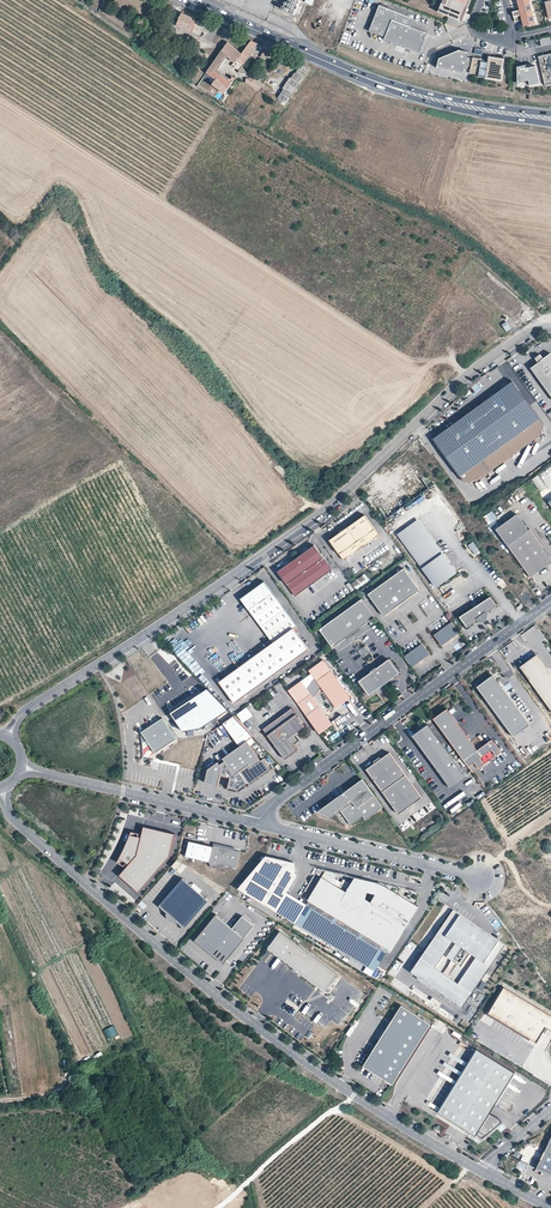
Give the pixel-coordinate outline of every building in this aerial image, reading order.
[(438,11),(462,22),(471,0),(442,0),(438,11)] [(532,13),(530,2),(519,4),(520,10),(513,12),(514,17),(532,13)] [(380,4),(370,30),(385,35),(384,39),(419,52),(427,32),(411,25),(414,17),(380,4)] [(533,17),(532,13),(514,17),(515,22),(523,20),(524,26),(537,23),(536,17),(533,17)] [(217,28),(181,14),(177,26),(212,42),(217,28)] [(137,20),(136,23),(138,27),(140,29),(144,29),(146,27),(148,24),(146,21),(142,19),(137,20)] [(541,38),(543,45),(550,43),(550,36),(541,38)] [(258,43),(251,40),(242,52),(228,43),(206,73),(214,78),(213,84),(224,93),(232,81),(217,71),(230,52),(245,63),(258,43)] [(264,50),(261,58),(266,60),(269,53),(264,50)] [(439,58),(437,67),(463,73),(464,68),(467,57),(468,52),(460,50),(439,58)] [(539,56),(545,85),(550,84),(550,53),(539,56)] [(290,60),(283,56),(279,64),(286,68),(290,60)] [(470,58),(467,57),(464,68),(468,69),(471,70),(473,58),(470,58)] [(470,72),(478,73),(477,76),(501,81),(503,71),(501,71),(503,60),(489,57),(488,63),(481,62),(481,59),(473,57),(473,58),(471,70),(470,72)] [(540,82),(536,65),(526,67),(526,64),(517,66),(518,82),(529,80),(530,84),(540,82)] [(252,82),(260,87),(262,84),(255,78),(252,82)] [(289,83),(278,102),(284,105),(295,86),(289,83)] [(529,369),(550,398),(550,356),(549,354),(542,360),(537,363),(529,369)] [(462,476),(540,418),(513,382),(435,440),(462,476)] [(416,457),(419,455),(413,448),(411,450),(416,457)] [(538,475),(531,480),(540,493),(547,488),(538,475)] [(492,511),(483,518),(489,526),(498,518),(492,511)] [(530,577),(550,562),(550,559),(530,529),(529,530),(517,514),(496,530),(530,577)] [(364,515),(329,541),(344,561),(379,535),(364,515)] [(417,521),(399,534),(437,586),(455,573),(417,521)] [(473,557),(481,553),(474,542),(467,547),(473,557)] [(317,562),(324,558),(315,545),(277,571),(286,584),(292,580),(301,592),(326,574),(317,562)] [(332,570),(324,558),(317,562),(326,574),(332,570)] [(403,568),(368,594),(384,616),(419,590),(403,568)] [(301,592),(292,580),(286,584),(295,596),(301,592)] [(265,582),(241,599),(274,644),(220,683),(236,705),(310,651),(294,629),(297,627),(265,582)] [(347,596),(355,590),(349,583),(342,588),(347,596)] [(489,595),(460,617),(467,627),(497,605),(489,595)] [(362,598),(319,630),(332,648),(375,617),(362,598)] [(452,622),(435,635),(443,645),(459,632),(452,622)] [(421,644),(404,657),(412,667),(429,655),(421,644)] [(136,654),(128,659),(133,666),(140,661),(136,654)] [(541,657),(535,656),(520,667),(550,709),(550,671),(541,657)] [(389,659),(359,681),(369,695),(399,673),(389,659)] [(309,671),(317,681),(331,670),(324,660),(309,671)] [(321,687),(335,708),(350,697),(331,670),(317,681),(321,687)] [(530,726),(493,675),(477,687),(514,738),(530,726)] [(314,697),(321,687),(311,680),(306,687),(301,681),(288,690),(319,733),(333,724),(314,697)] [(168,714),(184,739),(221,717),(203,690),(168,714)] [(305,726),(292,708),(263,729),(285,759),(297,750),(292,743),(288,738),(293,735),(305,726)] [(447,709),(433,718),(463,760),(477,751),(447,709)] [(176,739),(162,718),(141,732),(155,753),(176,739)] [(228,722),(232,730),(239,726),(235,718),(228,722)] [(466,777),(428,724),(416,733),(454,786),(466,777)] [(454,786),(416,733),(412,735),(451,788),(454,786)] [(293,735),(288,738),(292,743),(297,740),(293,735)] [(474,763),(479,770),(501,753),(492,740),(477,751),(463,760),(468,767),(474,763)] [(261,760),(247,741),(223,758),(225,761),(220,764),(218,762),(208,769),(205,782),(217,785),(220,775),(225,776),(230,777),(228,788),(238,790),(248,783),(249,785),(271,769),(263,759),(261,760)] [(422,798),(389,752),(381,759),(380,757),(374,762),(375,763),(366,769),(399,814),(408,808),(409,810),(415,805),(414,804),(422,798)] [(479,770),(474,763),(468,767),(473,774),(479,770)] [(383,807),(362,779),(317,812),(330,818),(340,811),(351,825),(363,816),(365,820),(383,807)] [(170,856),(175,834),(144,827),(141,838),(138,837),(139,834),(128,831),(126,839),(124,846),(121,854),(117,862),(124,866),(127,862),(129,864),(120,875),(139,892),(170,856)] [(209,862),(213,847),(189,841),(186,856),(209,862)] [(236,867),(240,851),(234,850),(214,845),(213,847),(209,862),(211,867),(214,866),(222,864),(233,867),(236,867)] [(236,887),(275,910),(285,894),(297,876),(294,861),(263,855),(236,887)] [(173,866),(177,870),(182,866),(178,861),(173,866)] [(384,885),(383,888),(371,881),(368,886),(362,885),(363,879),(355,877),(351,884),(344,879),(342,882),(335,878),(338,873),(326,870),(321,877),(323,878),(309,901),(388,949),(402,926),(409,914),(413,916),(419,906),(384,885)] [(208,901),(183,879),(160,904),(185,926),(208,901)] [(304,905),(285,894),(275,910),(294,922),(304,905)] [(388,949),(309,901),(296,923),(331,945),(335,939),(350,949),(347,954),(375,971),(388,949)] [(462,1006),(505,944),(454,908),(410,971),(462,1006)] [(405,928),(413,916),(409,914),(402,926),(405,928)] [(232,928),(216,915),(196,940),(212,953),(222,941),(233,951),(254,925),(242,916),(232,928)] [(338,974),(280,931),(268,948),(326,991),(338,974)] [(350,949),(335,939),(331,945),(347,954),(350,949)] [(233,951),(222,941),(212,953),(224,963),(233,951)] [(271,965),(276,957),(273,955),(268,964),(271,965)] [(504,986),(488,1012),(537,1041),(546,1026),(550,1029),(550,1014),(504,986)] [(476,989),(464,1009),(470,1013),(472,1010),(475,1013),(486,995),(476,989)] [(391,1084),(430,1023),(401,1005),(387,1028),(397,1034),(388,1049),(377,1043),(363,1066),(391,1084)] [(441,1015),(459,1024),(463,1017),(458,1015),(461,1010),(451,1005),(447,1012),(443,1010),(441,1015)] [(103,1031),(107,1039),(117,1035),(113,1026),(103,1031)] [(388,1049),(397,1034),(387,1028),(377,1043),(388,1049)] [(490,1113),(515,1073),(477,1049),(438,1112),(476,1136),(477,1135),(482,1138),(502,1122),(499,1118),(490,1113)] [(537,1167),(550,1174),(550,1138),(537,1167)] [(518,1161),(515,1169),(527,1173),(529,1165),(518,1161)]
